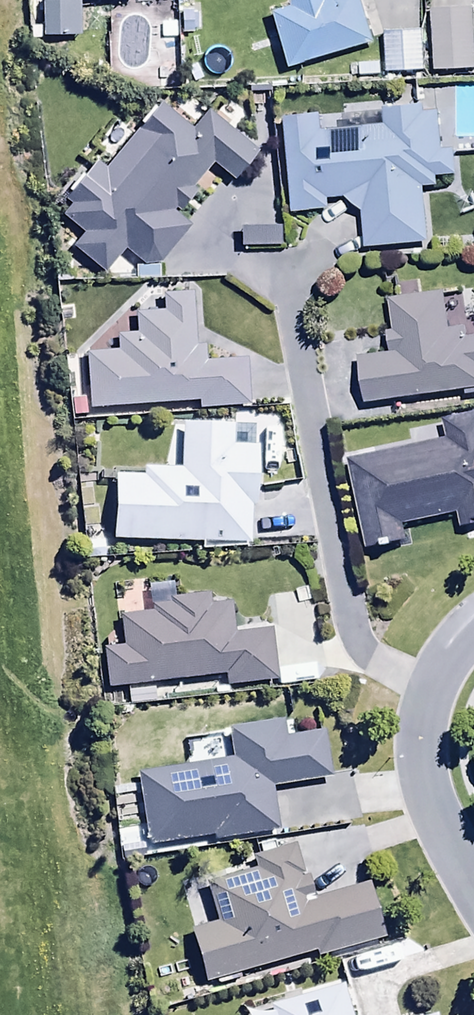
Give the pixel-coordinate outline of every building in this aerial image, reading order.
[(373,46),(359,0),(335,0),(324,4),(323,0),(314,0),(287,9),(288,12),(270,18),(288,74),(373,46)] [(82,5),(42,6),(43,42),(83,41),(82,5)] [(433,14),(434,76),(473,75),(473,13),(433,14)] [(424,33),(384,35),(387,77),(426,76),(424,33)] [(198,136),(160,107),(109,173),(97,164),(67,203),(73,208),(64,220),(85,236),(74,250),(106,275),(124,252),(153,275),(187,231),(177,223),(198,196),(192,192),(212,166),(235,184),(259,153),(213,117),(198,136)] [(321,118),(280,122),(289,217),(328,214),(327,204),(347,203),(363,217),(366,250),(430,245),(426,192),(437,191),(437,183),(459,181),(457,155),(440,157),(437,115),(427,116),(426,109),(384,112),(385,127),(322,132),(321,118)] [(261,201),(245,201),(246,227),(280,227),(279,195),(261,195),(261,201)] [(367,410),(473,395),(473,343),(469,343),(467,331),(450,334),(445,298),(418,302),(415,283),(397,286),(399,303),(391,304),(395,336),(389,337),(391,355),(359,359),(367,410)] [(87,357),(91,415),(201,407),(201,418),(250,414),(247,364),(209,367),(208,348),(196,349),(192,296),(164,298),(165,315),(137,317),(139,336),(119,337),(120,355),(87,357)] [(449,443),(348,465),(368,556),(407,547),(403,529),(460,516),(464,532),(473,530),(473,423),(446,429),(449,443)] [(117,480),(117,543),(204,546),(203,554),(247,555),(247,550),(251,550),(253,510),(259,510),(261,452),(233,451),(233,430),(182,428),(180,473),(147,472),(147,481),(117,480)] [(277,631),(235,636),(232,610),(210,612),(208,599),(176,602),(175,588),(151,590),(154,618),(121,621),(124,650),(105,652),(110,694),(129,692),(131,708),(158,705),(156,689),(226,681),(227,691),(277,685),(278,690),(320,686),(310,595),(273,599),(277,631)] [(229,735),(233,763),(138,778),(148,850),(214,840),(215,844),(280,835),(273,790),(337,781),(331,736),(286,742),(284,727),(229,735)] [(207,987),(319,955),(321,961),(385,943),(370,890),(316,906),(309,879),(305,880),(296,850),(254,862),(257,876),(207,890),(218,927),(192,934),(207,987)] [(343,989),(271,1011),(272,1014),(351,1014),(343,989)]
